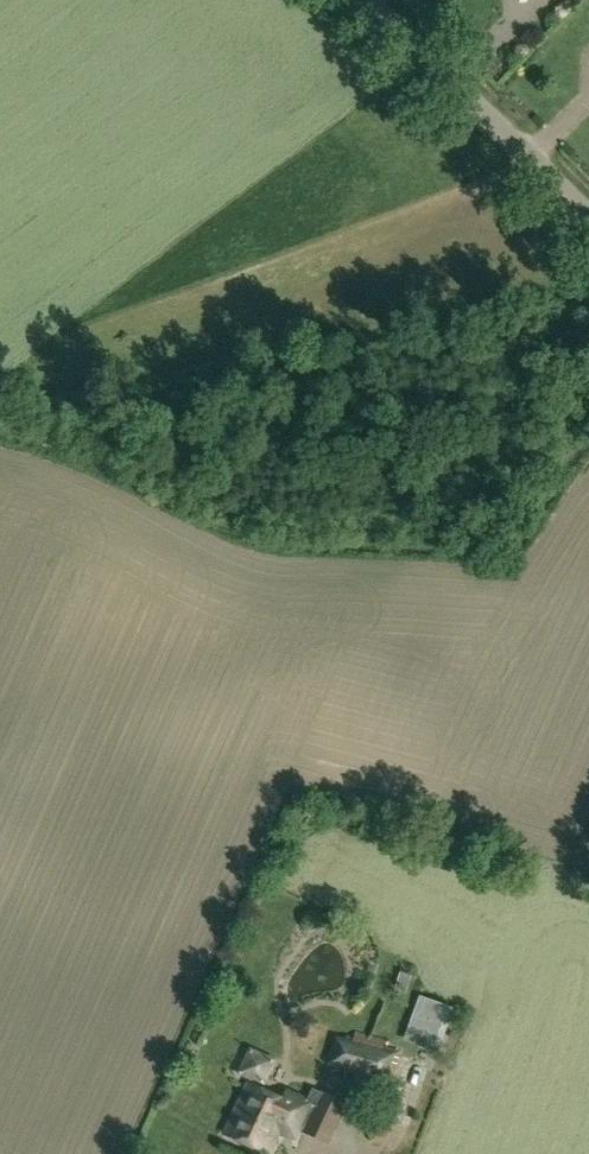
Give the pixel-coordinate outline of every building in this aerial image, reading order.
[(412,978),(401,974),(394,990),(406,995),(409,986),(412,978)] [(439,1045),(452,1010),(421,999),(408,1034),(439,1045)] [(374,1080),(383,1047),(338,1034),(328,1067),(374,1080)] [(394,1085),(402,1053),(385,1049),(376,1080),(394,1085)] [(324,1095),(324,1093),(312,1088),(307,1101),(292,1094),(288,1102),(249,1084),(225,1134),(268,1153),(270,1153),(283,1126),(298,1133),(300,1129),(327,1142),(344,1105),(324,1095)]
